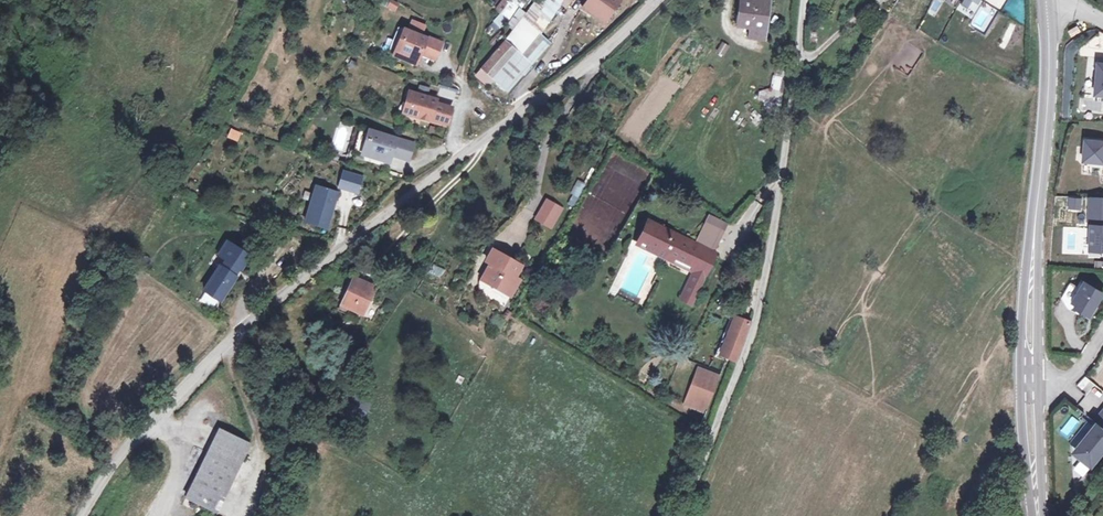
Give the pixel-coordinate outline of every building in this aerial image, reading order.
[(385,8),(394,12),(398,4),(389,0),(385,8)] [(530,4),(504,37),(521,55),(534,65),(550,41),(541,34),(563,0),(533,0),(530,4)] [(603,16),(614,0),(587,0),(585,3),(603,16)] [(767,0),(741,0),(738,23),(750,24),(748,37),(761,38),(767,0)] [(950,18),(948,21),(962,29),(963,27),(950,18)] [(1006,46),(1017,24),(1009,20),(999,43),(1006,46)] [(948,21),(941,30),(955,39),(962,29),(948,21)] [(407,24),(403,22),(391,47),(416,58),(419,53),(398,43),(407,24)] [(427,33),(407,24),(398,43),(419,53),(423,45),(426,46),(424,50),(435,55),(442,39),(428,32),(427,33)] [(716,54),(724,57),(729,46),(720,42),(716,54)] [(490,76),(501,63),(490,54),(479,67),(490,76)] [(1102,96),(1102,62),(1092,62),(1092,96),(1102,96)] [(782,104),(779,76),(771,76),(773,89),(759,90),(761,107),(782,104)] [(414,111),(411,88),(405,109),(414,111)] [(439,96),(411,88),(414,111),(434,117),(434,115),(451,120),(455,105),(438,101),(439,96)] [(377,125),(369,122),(361,148),(395,158),(397,153),(371,145),(377,125)] [(412,135),(377,125),(371,145),(397,153),(398,148),(407,151),(412,135)] [(230,128),(226,138),(238,143),(242,133),(230,128)] [(1081,137),(1080,162),(1102,163),(1102,138),(1081,137)] [(340,169),(335,187),(358,193),(363,176),(340,169)] [(570,195),(578,199),(585,184),(576,181),(570,195)] [(302,222),(327,230),(338,191),(313,184),(302,222)] [(1086,251),(1102,251),(1102,196),(1086,196),(1086,251)] [(1069,197),(1070,209),(1083,209),(1083,197),(1069,197)] [(533,222),(552,231),(563,208),(544,200),(533,222)] [(715,217),(702,241),(713,248),(727,223),(715,217)] [(708,272),(719,251),(713,248),(702,241),(658,218),(652,222),(648,227),(647,232),(647,238),(664,247),(708,272)] [(218,302),(250,256),(228,241),(195,287),(218,302)] [(510,295),(517,283),(511,280),(521,263),(495,246),(486,260),(492,264),(483,278),(510,295)] [(527,267),(521,263),(511,280),(517,283),(527,267)] [(432,264),(427,273),(441,279),(445,270),(432,264)] [(705,280),(694,275),(685,294),(695,299),(705,280)] [(1065,305),(1092,316),(1102,289),(1102,288),(1076,278),(1065,305)] [(363,315),(376,291),(357,282),(343,306),(363,315)] [(739,357),(752,322),(737,316),(723,352),(739,357)] [(710,412),(722,380),(701,372),(689,404),(710,412)] [(1102,397),(1102,391),(1084,376),(1077,385),(1087,392),(1079,403),(1092,413),(1102,397)] [(1102,453),(1102,408),(1067,451),(1089,469),(1102,453)] [(1071,417),(1060,432),(1067,437),(1078,421),(1071,417)] [(217,430),(207,451),(239,466),(248,445),(217,430)] [(214,515),(239,466),(207,451),(183,498),(214,515)]
